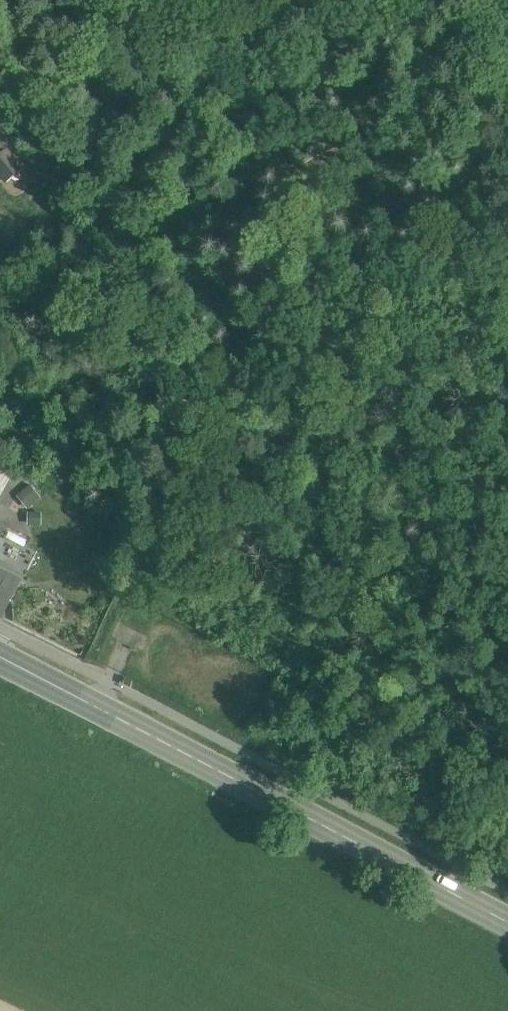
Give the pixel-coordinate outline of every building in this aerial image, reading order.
[(0,139),(0,173),(8,182),(16,176),(24,169),(0,139)] [(28,505),(41,498),(33,485),(20,492),(28,505)] [(0,569),(0,618),(1,619),(21,580),(0,569)]
